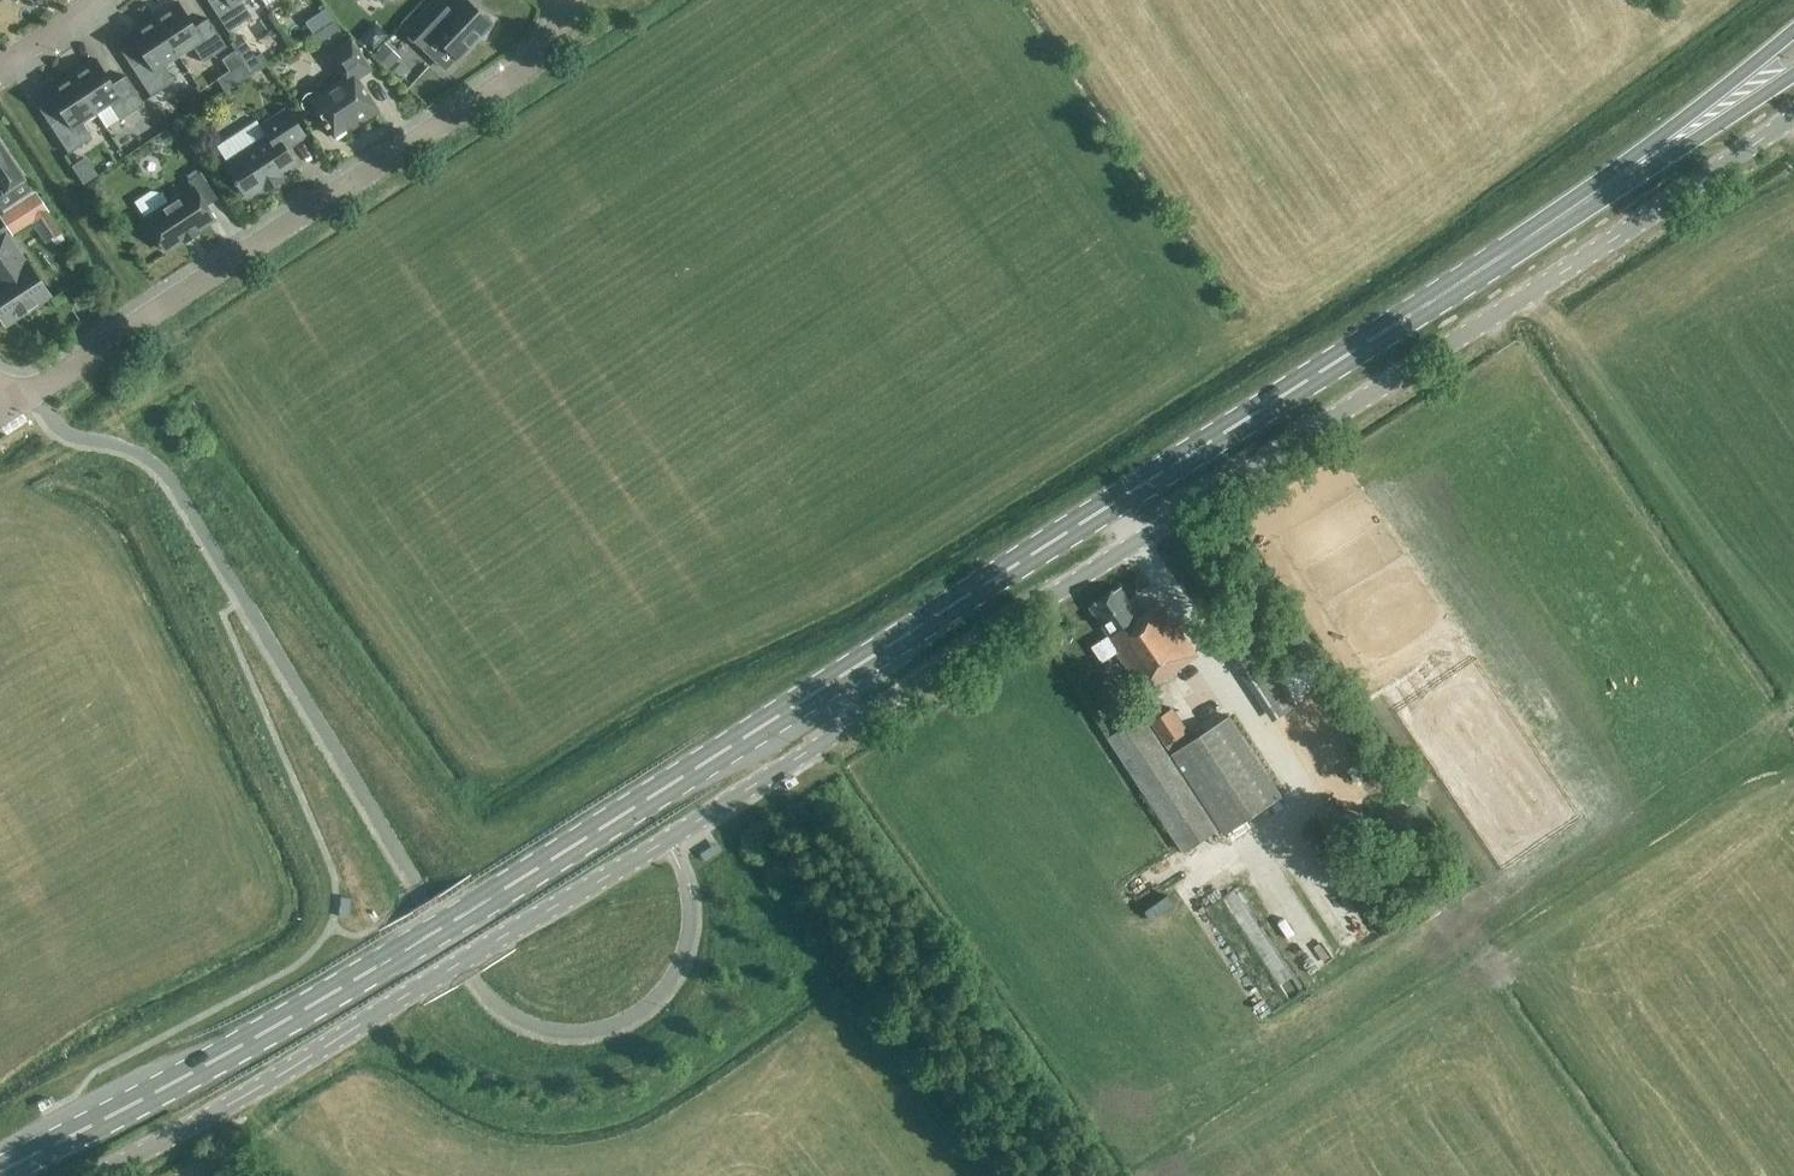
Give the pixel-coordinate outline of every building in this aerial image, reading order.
[(209,3),(228,31),(251,16),(241,0),(213,0),(209,3)] [(450,10),(439,0),(427,0),(401,27),(423,48),(434,36),(457,58),(478,36),(483,39),(495,18),(478,9),(477,11),(466,0),(459,0),(450,10)] [(194,27),(177,2),(153,17),(178,55),(192,46),(203,62),(226,47),(208,18),(194,27)] [(315,31),(328,22),(318,7),(305,16),(315,31)] [(153,17),(129,33),(146,59),(132,68),(151,96),(174,81),(164,65),(178,55),(153,17)] [(328,22),(315,31),(321,41),(342,27),(336,17),(328,22)] [(342,79),(318,95),(312,93),(307,95),(303,99),(303,105),(306,110),(311,112),(317,111),(333,136),(359,119),(361,122),(378,111),(357,78),(371,69),(351,38),(325,55),(342,79)] [(387,70),(399,57),(384,43),(372,56),(387,70)] [(247,69),(263,66),(261,49),(244,51),(247,69)] [(95,59),(71,74),(96,112),(110,103),(120,119),(144,104),(125,75),(111,84),(95,59)] [(71,74),(47,90),(63,116),(50,125),(68,153),(92,138),(81,121),(96,112),(71,74)] [(153,108),(167,129),(181,120),(167,98),(153,108)] [(305,136),(286,108),(260,125),(267,136),(224,164),(246,198),(296,165),(285,149),(305,136)] [(3,193),(24,179),(0,143),(0,188),(3,193)] [(217,198),(200,172),(187,180),(191,187),(144,218),(166,251),(213,219),(205,206),(217,198)] [(0,213),(0,218),(10,234),(37,215),(40,220),(38,221),(48,236),(58,229),(47,213),(45,215),(44,212),(46,210),(33,191),(0,213)] [(47,294),(27,264),(24,266),(4,236),(0,239),(0,314),(5,322),(47,294)] [(1156,685),(1198,657),(1162,602),(1139,617),(1120,588),(1092,607),(1110,635),(1093,647),(1103,661),(1116,651),(1144,693),(1152,688),(1154,692),(1159,689),(1156,685)] [(1293,705),(1261,658),(1244,632),(1225,644),(1274,717),(1293,705)] [(1122,700),(1115,704),(1120,709),(1126,705),(1122,700)] [(1173,708),(1152,721),(1228,833),(1282,797),(1229,716),(1194,739),(1173,708)] [(1184,851),(1217,830),(1142,717),(1109,740),(1184,851)]
